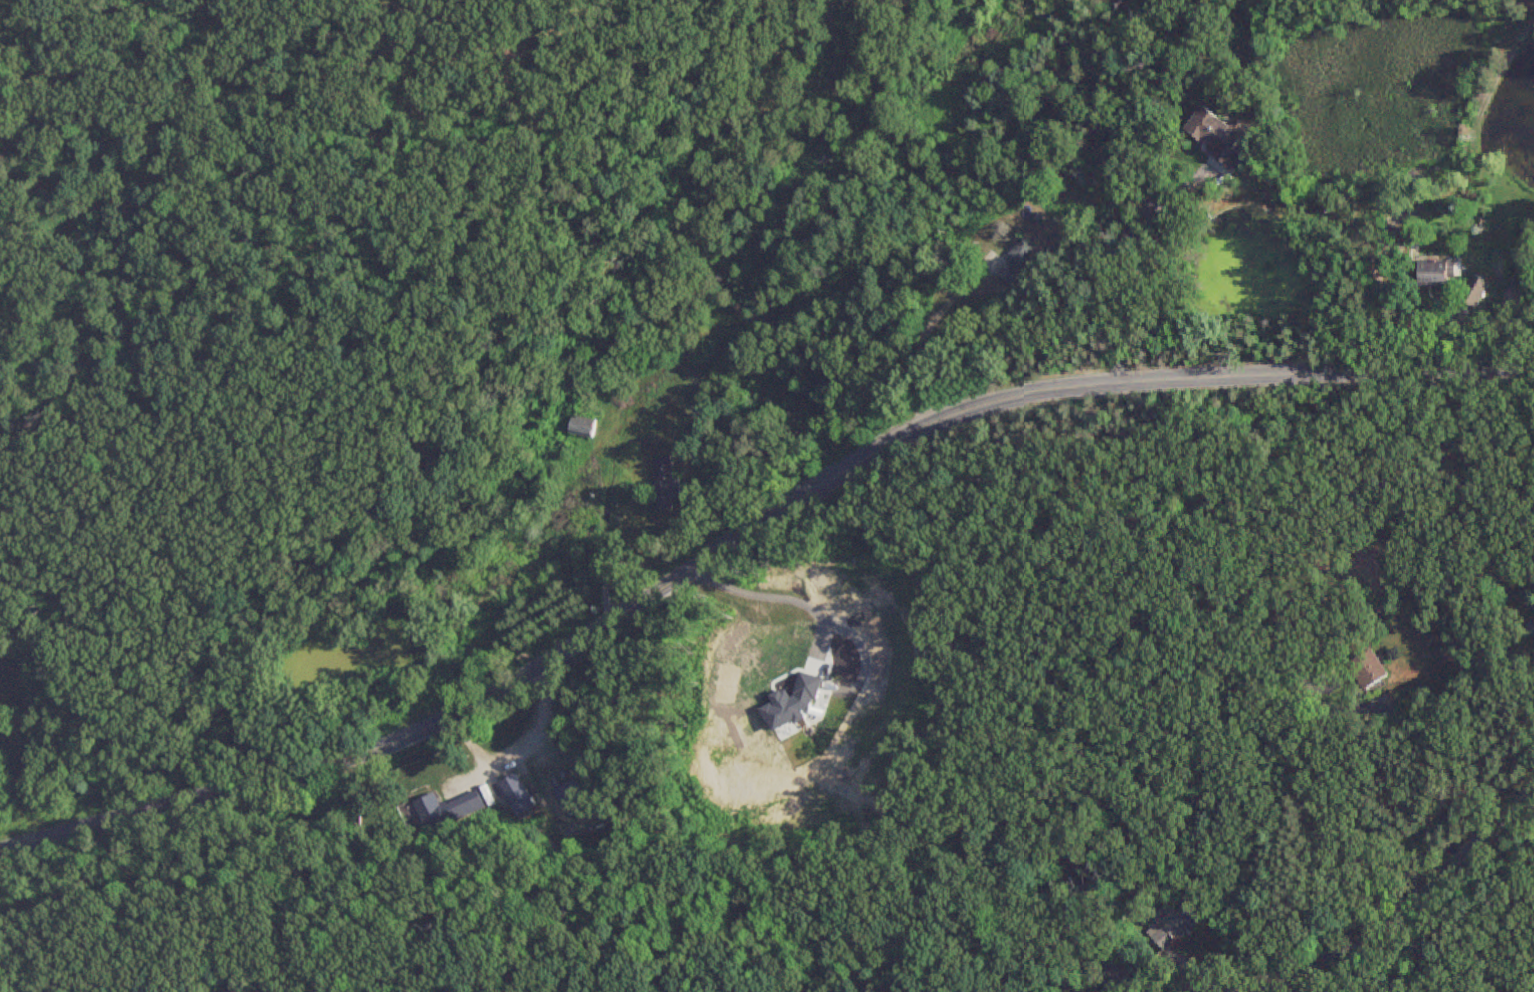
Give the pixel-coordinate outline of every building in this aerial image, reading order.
[(1235,152),(1245,139),(1204,108),(1185,134),(1236,172),(1246,159),(1235,152)] [(1456,263),(1422,263),(1422,289),(1456,289),(1456,263)] [(593,425),(570,419),(567,433),(590,438),(593,425)] [(1389,679),(1374,653),(1350,667),(1365,693),(1389,679)] [(501,782),(514,812),(532,804),(518,774),(501,782)] [(555,789),(567,817),(589,807),(577,780),(555,789)] [(432,837),(490,819),(484,799),(426,817),(432,837)] [(1165,955),(1201,924),(1185,906),(1149,937),(1165,955)]
